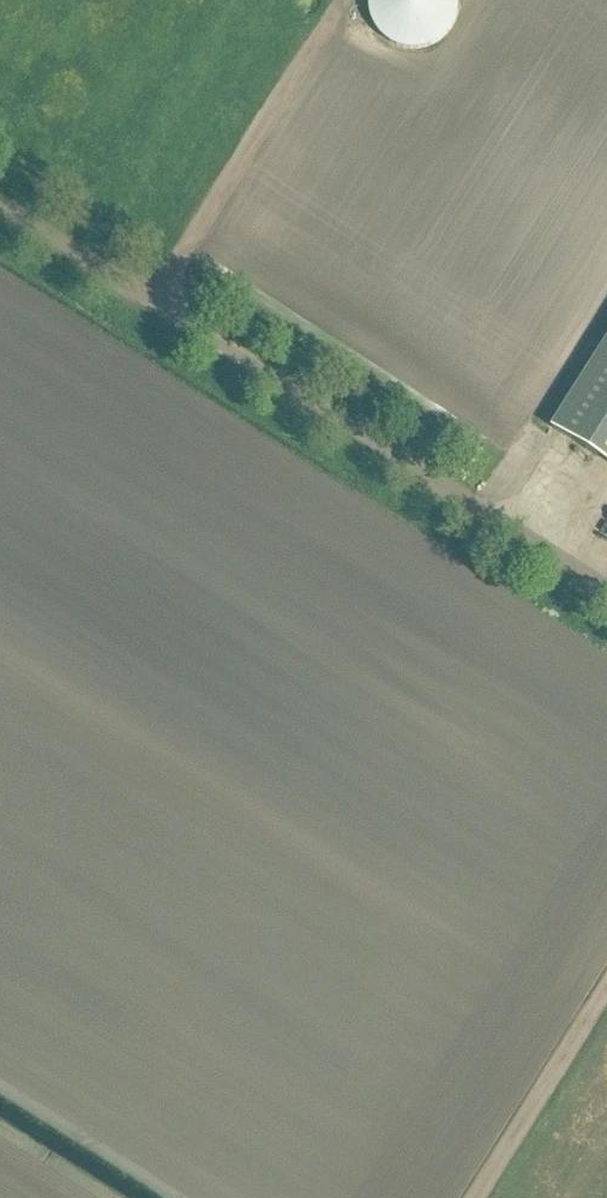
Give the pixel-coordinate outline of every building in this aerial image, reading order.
[(373,22),(387,40),(409,50),(432,47),(450,33),(460,12),(458,0),(371,0),(373,22)] [(552,430),(606,465),(606,344),(552,430)]
